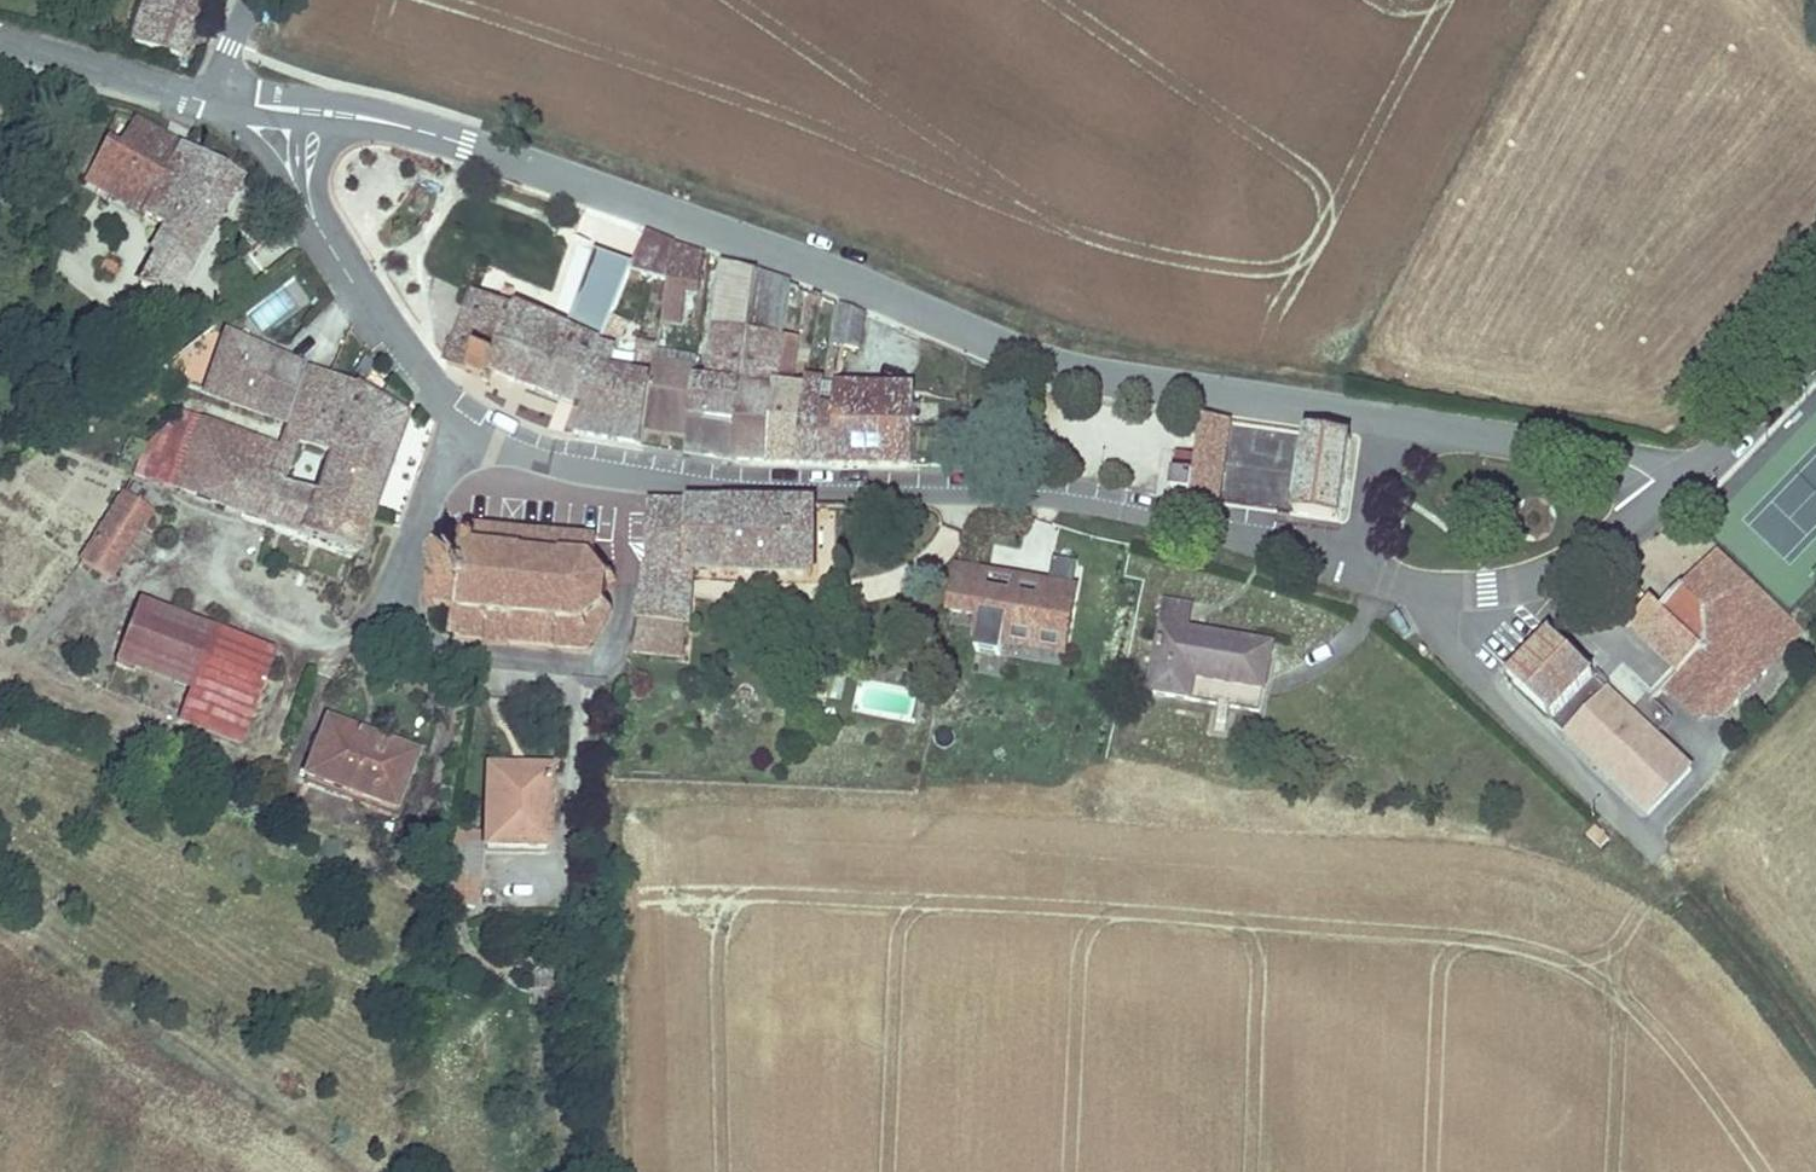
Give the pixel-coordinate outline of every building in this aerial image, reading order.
[(203,0),(143,0),(127,44),(181,62),(203,0)] [(171,307),(238,186),(179,154),(182,149),(131,120),(115,147),(104,141),(80,185),(164,232),(129,293),(147,303),(171,307)] [(671,280),(676,240),(646,230),(630,272),(671,280)] [(701,293),(707,250),(676,240),(671,280),(665,319),(685,322),(690,292),(701,293)] [(708,372),(697,371),(688,435),(686,452),(733,459),(770,461),(778,375),(781,375),(787,332),(793,281),(723,257),(708,372)] [(605,339),(623,292),(589,277),(572,321),(545,390),(582,404),(605,339)] [(313,306),(298,279),(247,307),(262,334),(313,306)] [(516,303),(474,286),(445,360),(478,373),(492,378),(495,370),(545,390),(572,321),(517,299),(516,303)] [(840,301),(834,342),(843,344),(863,347),(869,311),(840,301)] [(919,380),(923,334),(894,322),(893,380),(857,379),(863,347),(843,344),(838,379),(837,462),(917,463),(919,380)] [(303,371),(202,323),(137,378),(150,393),(190,361),(180,393),(283,430),(303,371)] [(801,462),(809,379),(796,377),(803,335),(787,332),(781,375),(778,375),(770,461),(801,462)] [(647,428),(658,350),(659,342),(640,339),(636,366),(616,363),(621,343),(605,339),(582,404),(574,432),(645,444),(647,428)] [(688,435),(697,371),(700,354),(658,350),(647,428),(688,435)] [(830,372),(810,370),(809,379),(801,462),(837,462),(838,379),(829,379),(830,372)] [(369,524),(404,425),(303,371),(283,430),(276,450),(293,456),(295,451),(324,464),(311,502),(369,524)] [(170,493),(196,422),(176,415),(143,446),(130,476),(170,493)] [(311,502),(281,491),(293,456),(276,450),(196,422),(170,493),(355,564),(369,524),(311,502)] [(1221,511),(1230,429),(1198,425),(1189,508),(1221,511)] [(1338,533),(1347,451),(1299,445),(1290,528),(1338,533)] [(101,589),(152,512),(125,494),(101,530),(106,534),(79,574),(101,589)] [(811,590),(813,512),(648,507),(644,580),(692,582),(811,590)] [(473,531),(465,535),(462,550),(438,547),(430,611),(454,614),(452,644),(594,653),(594,641),(605,630),(609,618),(612,606),(613,590),(611,577),(604,568),(597,559),(597,543),(591,540),(473,531)] [(1718,556),(1659,617),(1699,655),(1674,681),(1662,694),(1693,723),(1724,723),(1804,639),(1718,556)] [(1050,586),(1073,589),(1076,564),(1054,560),(1050,586)] [(975,630),(982,576),(952,572),(944,625),(975,630)] [(1065,666),(1076,590),(1073,589),(1050,586),(982,576),(975,630),(1003,634),(999,657),(1065,666)] [(689,635),(692,582),(644,580),(641,609),(634,613),(632,621),(634,630),(684,635),(689,635)] [(1194,690),(1265,702),(1274,649),(1189,636),(1193,609),(1161,604),(1145,705),(1190,712),(1194,690)] [(273,659),(136,606),(111,672),(187,701),(176,729),(238,752),(273,659)] [(1649,607),(1624,632),(1674,681),(1699,655),(1659,617),(1649,607)] [(683,664),(684,635),(634,630),(626,660),(683,664)] [(999,657),(1003,634),(975,630),(969,666),(997,670),(999,657)] [(1581,677),(1546,642),(1503,686),(1549,730),(1591,686),(1581,677)] [(1592,688),(1556,726),(1563,733),(1599,696),(1592,688)] [(1647,824),(1694,775),(1606,691),(1559,739),(1647,824)] [(418,761),(323,724),(298,787),(392,825),(418,761)] [(550,773),(481,769),(476,861),(545,865),(550,773)] [(450,851),(449,880),(469,881),(470,852),(450,851)] [(469,881),(449,880),(448,910),(468,910),(469,881)]
